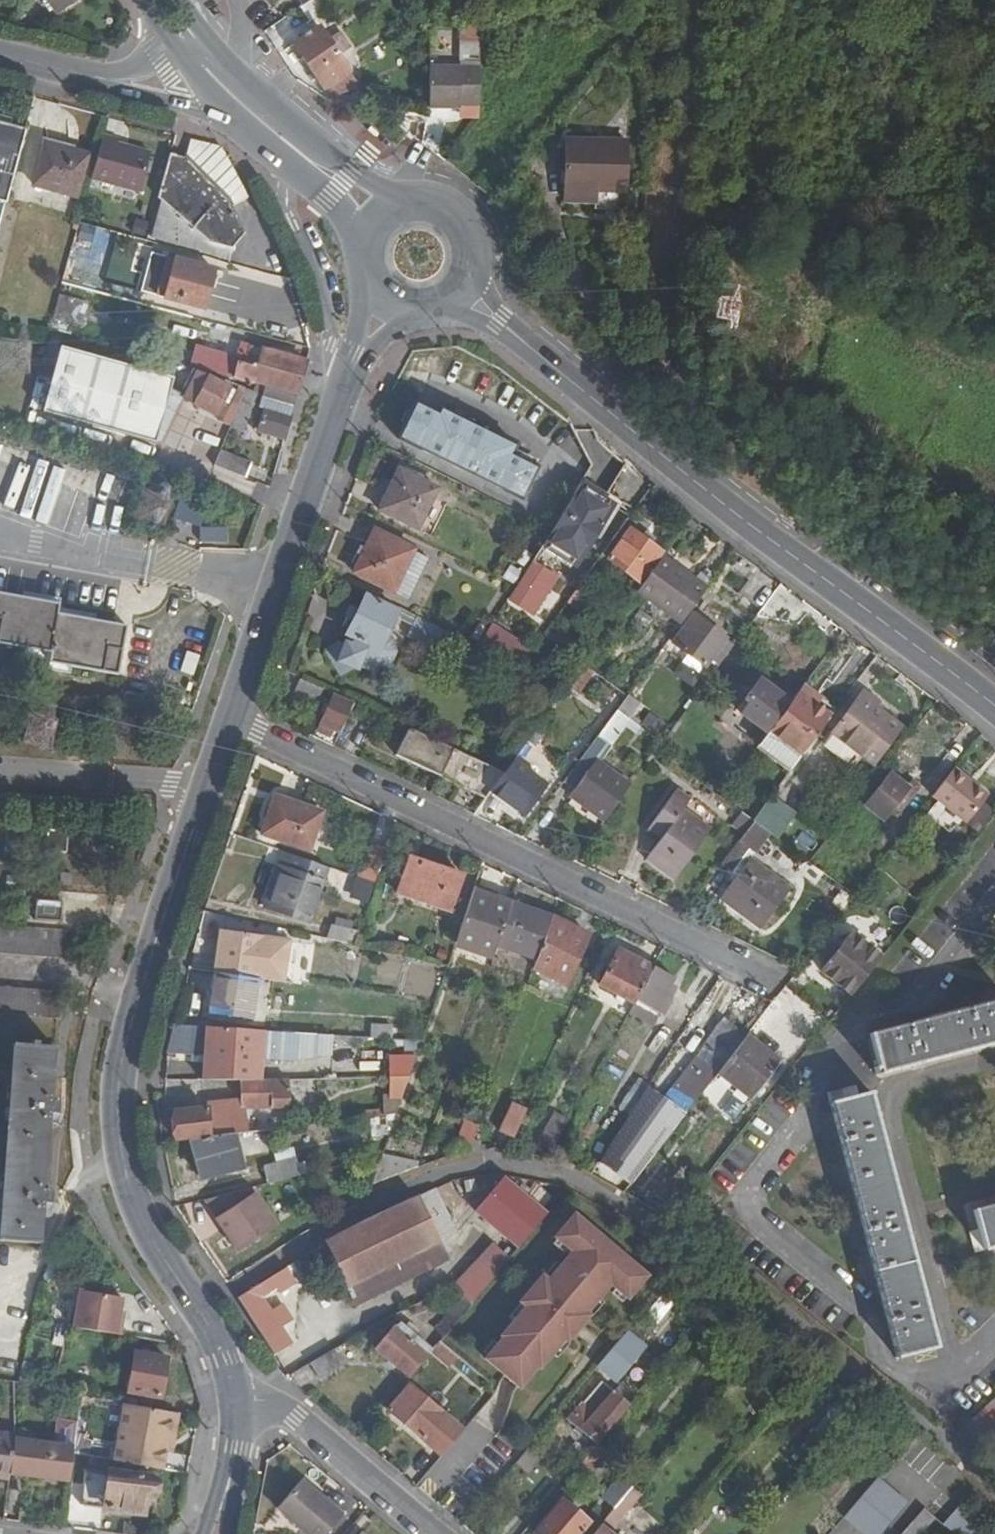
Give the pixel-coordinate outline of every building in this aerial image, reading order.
[(58,10),(73,0),(51,0),(58,10)] [(301,33),(289,41),(320,88),(330,93),(351,79),(335,53),(347,45),(335,29),(324,36),(315,24),(307,29),(301,22),(297,25),(301,33)] [(430,67),(429,111),(460,111),(460,107),(478,108),(479,68),(430,67)] [(25,132),(0,125),(0,204),(4,205),(25,132)] [(118,139),(104,135),(92,180),(138,193),(150,152),(118,143),(118,139)] [(626,193),(627,142),(567,140),(565,204),(598,205),(598,192),(626,193)] [(32,185),(75,197),(87,155),(44,143),(32,185)] [(187,160),(171,156),(158,202),(210,244),(232,249),(237,230),(220,195),(187,160)] [(505,179),(500,184),(508,189),(511,185),(505,179)] [(214,270),(175,259),(165,297),(205,308),(214,270)] [(719,295),(711,320),(733,327),(741,302),(719,295)] [(86,304),(58,296),(52,317),(80,325),(86,304)] [(268,382),(298,392),(306,358),(250,344),(247,352),(238,349),(235,356),(239,358),(238,362),(224,356),(225,354),(199,347),(194,364),(254,382),(256,379),(268,382)] [(170,382),(61,352),(43,416),(153,446),(170,382)] [(231,386),(201,369),(186,398),(216,414),(231,386)] [(263,431),(285,438),(298,392),(268,382),(259,405),(262,407),(257,426),(263,428),(263,431)] [(259,392),(256,391),(245,387),(230,425),(244,431),(259,392)] [(421,415),(414,412),(400,439),(523,499),(537,472),(511,459),(515,450),(440,413),(437,419),(422,412),(421,415)] [(214,469),(238,477),(242,463),(219,456),(214,469)] [(653,487),(628,468),(603,502),(582,485),(578,491),(609,514),(588,543),(593,547),(614,518),(625,526),(653,487)] [(440,488),(401,469),(380,509),(420,529),(440,488)] [(609,514),(578,491),(554,527),(539,551),(567,572),(588,543),(609,514)] [(173,520),(197,529),(205,505),(181,497),(173,520)] [(225,532),(197,529),(197,544),(225,546),(225,532)] [(660,553),(631,529),(609,558),(639,581),(660,553)] [(413,549),(377,530),(356,572),(391,592),(393,589),(406,597),(427,558),(413,551),(413,549)] [(638,590),(681,621),(708,586),(665,554),(638,590)] [(532,617),(559,577),(533,559),(506,600),(532,617)] [(397,611),(367,595),(347,633),(355,638),(346,644),(341,641),(324,650),(340,678),(360,668),(376,674),(376,668),(387,666),(396,652),(392,638),(385,634),(397,611)] [(57,607),(0,596),(0,648),(48,657),(48,665),(117,677),(126,629),(56,615),(57,607)] [(673,643),(689,655),(705,667),(725,639),(695,614),(673,643)] [(449,630),(419,615),(410,634),(438,649),(449,630)] [(520,667),(533,650),(489,628),(478,645),(520,667)] [(705,667),(689,655),(683,662),(699,674),(705,667)] [(590,676),(579,668),(567,684),(578,691),(590,676)] [(325,687),(294,672),(289,683),(319,698),(325,687)] [(765,733),(789,702),(758,679),(744,698),(750,702),(740,714),(765,733)] [(822,694),(808,683),(797,697),(811,708),(822,694)] [(626,696),(633,701),(642,690),(635,685),(626,696)] [(339,731),(354,700),(336,692),(318,729),(328,734),(331,727),(339,731)] [(879,706),(864,694),(833,734),(873,765),(902,731),(876,710),(879,706)] [(640,707),(633,701),(626,696),(615,710),(630,721),(640,707)] [(811,708),(797,697),(771,731),(802,754),(827,721),(811,708)] [(181,709),(177,723),(187,727),(187,724),(191,712),(181,709)] [(625,727),(630,721),(615,710),(597,735),(608,744),(611,746),(625,727)] [(659,735),(665,721),(646,713),(640,727),(659,735)] [(638,727),(630,721),(625,727),(633,732),(638,727)] [(488,789),(502,771),(408,726),(395,752),(484,796),(488,789)] [(833,734),(824,746),(847,764),(856,752),(833,734)] [(608,744),(597,735),(564,780),(574,788),(595,761),(608,744)] [(543,782),(511,758),(502,771),(488,789),(520,812),(543,782)] [(570,793),(606,821),(631,786),(595,761),(574,788),(570,793)] [(905,788),(884,772),(860,801),(884,820),(890,813),(896,816),(917,789),(909,783),(905,788)] [(951,772),(927,803),(963,831),(969,823),(979,831),(994,812),(994,810),(985,802),(992,794),(979,784),(975,790),(951,772)] [(730,786),(721,798),(742,813),(753,820),(761,810),(730,786)] [(677,790),(654,822),(665,831),(658,839),(644,858),(672,881),(709,831),(683,810),(690,801),(677,790)] [(753,820),(776,838),(794,813),(771,797),(761,810),(753,820)] [(325,813),(286,798),(277,821),(269,818),(264,834),(312,850),(325,813)] [(753,820),(742,813),(733,823),(744,831),(753,820)] [(665,831),(654,822),(648,830),(658,839),(665,831)] [(66,855),(67,833),(50,832),(48,853),(66,855)] [(738,841),(720,864),(730,872),(744,854),(749,859),(753,853),(738,841)] [(378,882),(391,848),(375,842),(363,877),(378,882)] [(330,866),(286,852),(268,907),(311,921),(330,866)] [(744,854),(730,872),(735,877),(720,899),(759,929),(789,889),(749,859),(744,854)] [(462,876),(411,858),(397,894),(450,911),(462,876)] [(72,871),(60,870),(60,881),(71,881),(72,871)] [(368,902),(371,881),(353,878),(349,899),(368,902)] [(455,946),(493,959),(499,944),(511,909),(473,895),(455,946)] [(62,923),(63,903),(36,902),(35,922),(62,923)] [(511,909),(499,944),(538,961),(554,919),(513,903),(511,909)] [(592,937),(554,919),(538,961),(535,969),(555,979),(557,974),(571,980),(592,937)] [(820,970),(850,994),(879,956),(867,947),(876,934),(859,922),(840,946),(834,941),(825,954),(830,958),(820,970)] [(356,945),(361,930),(334,923),(330,939),(356,945)] [(224,930),(218,970),(220,971),(264,977),(285,981),(291,930),(265,924),(264,936),(224,930)] [(0,928),(0,955),(64,959),(66,932),(0,928)] [(634,1001),(652,969),(618,951),(599,985),(633,1003),(634,1001)] [(673,977),(654,967),(652,969),(634,1001),(665,1018),(679,993),(669,987),(673,977)] [(264,977),(220,971),(214,1012),(257,1018),(264,977)] [(0,985),(0,1015),(60,1019),(62,990),(0,985)] [(592,999),(625,1017),(633,1003),(599,985),(592,999)] [(869,1032),(880,1073),(994,1041),(994,999),(869,1032)] [(596,1158),(631,1185),(718,1074),(746,1037),(725,1019),(663,1097),(646,1084),(634,1101),(596,1158)] [(372,1024),(372,1037),(391,1039),(392,1025),(372,1024)] [(176,1025),(169,1051),(206,1054),(206,1083),(246,1083),(267,1084),(266,1059),(294,1060),(295,1033),(176,1025)] [(746,1037),(718,1074),(750,1099),(781,1060),(748,1034),(746,1037)] [(54,1048),(15,1045),(0,1239),(39,1242),(41,1202),(52,1203),(54,1194),(43,1193),(49,1114),(58,1114),(59,1106),(50,1105),(54,1048)] [(409,1076),(417,1054),(392,1054),(391,1075),(409,1076)] [(383,1115),(395,1113),(409,1076),(391,1075),(390,1091),(383,1091),(383,1115)] [(627,1095),(634,1101),(646,1084),(638,1078),(627,1095)] [(178,1109),(178,1142),(197,1139),(232,1135),(275,1129),(275,1109),(290,1108),(289,1084),(267,1084),(246,1083),(245,1105),(211,1106),(211,1108),(178,1109)] [(936,1346),(870,1092),(832,1102),(899,1356),(936,1346)] [(500,1134),(517,1139),(526,1107),(508,1102),(500,1134)] [(460,1131),(474,1137),(482,1114),(469,1109),(460,1131)] [(542,1135),(555,1141),(566,1118),(553,1112),(542,1135)] [(232,1135),(197,1139),(203,1176),(238,1169),(232,1135)] [(269,1181),(297,1174),(292,1158),(264,1165),(269,1181)] [(551,1196),(536,1182),(526,1194),(506,1178),(479,1209),(520,1244),(548,1212),(542,1207),(551,1196)] [(249,1186),(205,1197),(237,1249),(274,1224),(249,1186)] [(446,1259),(439,1241),(459,1234),(437,1188),(362,1223),(310,1251),(318,1267),(334,1259),(356,1304),(393,1286),(446,1259)] [(973,1208),(984,1249),(994,1246),(994,1202),(973,1208)] [(645,1271),(572,1211),(552,1236),(569,1250),(547,1276),(541,1272),(519,1299),(525,1304),(501,1333),(504,1335),(486,1357),(521,1385),(609,1279),(626,1293),(645,1271)] [(707,1252),(697,1243),(686,1258),(694,1266),(707,1252)] [(290,1344),(281,1328),(292,1321),(282,1303),(270,1310),(262,1296),(274,1288),(279,1293),(295,1282),(285,1267),(236,1297),(272,1354),(290,1344)] [(460,1315),(473,1300),(456,1286),(438,1295),(460,1315)] [(126,1299),(83,1291),(76,1327),(124,1336),(127,1320),(122,1319),(126,1299)] [(415,1369),(433,1347),(419,1336),(422,1331),(411,1321),(407,1325),(401,1321),(394,1326),(377,1345),(410,1375),(415,1369)] [(640,1342),(626,1328),(623,1332),(597,1363),(612,1376),(640,1342)] [(487,1379),(440,1339),(433,1347),(415,1369),(438,1390),(459,1365),(482,1386),(487,1379)] [(337,1349),(312,1363),(320,1377),(346,1364),(337,1349)] [(167,1359),(135,1353),(130,1392),(161,1397),(167,1359)] [(597,1442),(600,1438),(630,1403),(601,1379),(569,1416),(597,1442)] [(442,1453),(463,1428),(410,1382),(389,1408),(442,1453)] [(179,1414),(129,1404),(117,1462),(165,1472),(170,1451),(179,1414)] [(175,1452),(183,1416),(179,1414),(170,1451),(175,1452)] [(10,1476),(14,1439),(14,1437),(0,1436),(0,1479),(9,1480),(10,1476)] [(597,1442),(577,1466),(586,1472),(608,1446),(600,1438),(597,1442)] [(10,1476),(71,1483),(74,1469),(77,1450),(14,1439),(10,1476)] [(529,1443),(513,1462),(527,1472),(542,1454),(529,1443)] [(606,1516),(608,1513),(642,1474),(630,1464),(594,1507),(606,1516)] [(157,1480),(112,1474),(107,1508),(144,1514),(146,1499),(154,1499),(157,1480)] [(878,1478),(843,1519),(860,1533),(880,1533),(907,1503),(878,1478)] [(343,1517),(303,1481),(279,1508),(306,1533),(328,1533),(343,1517)] [(564,1497),(534,1532),(536,1533),(574,1533),(588,1518),(564,1497)] [(902,1533),(903,1533),(920,1533),(936,1516),(924,1506),(902,1533)] [(958,1533),(971,1533),(979,1523),(957,1507),(944,1524),(958,1533)] [(591,1533),(614,1533),(600,1522),(591,1533)]
